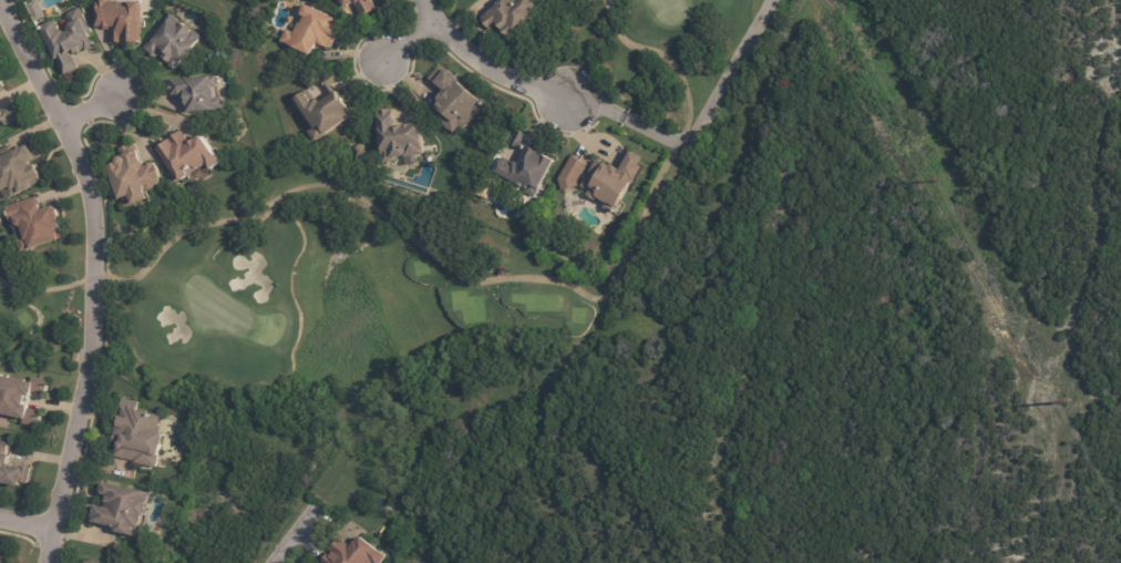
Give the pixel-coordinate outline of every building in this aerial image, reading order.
[(97,27),(97,0),(111,0),(111,1),(122,1),(122,6),(130,6),(130,0),(141,0),(141,12),(142,41),(138,41),(138,43),(132,43),(132,41),(126,41),(126,42),(111,42),(111,29),(104,29),(104,27),(97,27)] [(347,7),(343,0),(373,0),(378,7),(374,9),(376,11),(368,14),(367,13),(363,16),(356,1),(347,7)] [(497,2),(501,0),(536,0),(545,10),(508,37),(503,30),(504,29),(500,23),(492,30),(482,18),(498,3),(497,2)] [(340,32),(337,39),(338,40),(333,48),(332,47),(331,50),(318,44),(312,57),(281,41),(287,30),(295,33),(298,27),(297,25),(302,13),(302,11),(306,6),(344,23),(340,32)] [(96,45),(86,50),(85,48),(75,53),(74,51),(72,52),(80,68),(65,75),(56,59),(58,58),(41,27),(55,19),(61,29),(64,30),(65,32),(70,29),(69,28),(70,23),(65,14),(80,7),(88,23),(85,24),(96,45)] [(183,22),(184,21),(194,30),(196,30),(200,34),(200,39),(178,68),(175,69),(169,65),(169,62),(172,60),(165,55),(165,57),(161,53),(156,58),(145,48),(153,37),(155,39),(171,18),(181,25),(183,22)] [(474,114),(471,119),(473,120),(466,129),(462,125),(456,132),(452,129),(452,130),(449,126),(449,125),(440,117),(439,119),(432,113),(440,104),(439,104),(442,99),(441,98),(448,90),(442,85),(442,86),(439,84),(438,85),(430,78),(440,66),(445,72),(449,68),(461,79),(460,80),(484,101),(481,104),(485,110),(481,114),(477,111),(474,114)] [(339,80),(332,84),(337,91),(338,90),(346,101),(347,101),(350,105),(349,105),(354,114),(318,141),(311,131),(318,126),(311,117),(307,121),(294,101),(307,91),(313,102),(319,98),(321,102),(332,94),(322,80),(335,71),(340,80),(339,80)] [(216,75),(218,75),(219,86),(216,86),(217,96),(225,95),(225,96),(226,96),(226,108),(226,110),(189,112),(188,100),(189,100),(189,94),(168,95),(167,80),(173,80),(173,79),(187,78),(213,75),(213,76),(216,75)] [(4,120),(0,122),(0,106),(2,110),(13,104),(16,108),(17,108),(20,114),(19,115),(21,119),(8,126),(4,120)] [(395,111),(397,125),(422,123),(426,157),(419,158),(419,155),(397,158),(397,162),(385,163),(381,129),(379,111),(394,109),(395,111)] [(203,136),(214,150),(214,151),(223,161),(213,168),(206,162),(183,181),(157,149),(181,131),(191,143),(196,137),(197,139),(202,134),(203,136)] [(527,135),(523,145),(528,149),(531,145),(541,151),(539,153),(545,155),(546,153),(557,160),(543,188),(542,188),(537,197),(526,192),(528,187),(526,186),(525,187),(522,185),(523,184),(497,171),(503,160),(515,166),(517,161),(522,163),(527,152),(512,144),(518,131),(527,135)] [(7,199),(0,188),(2,188),(0,184),(0,157),(0,150),(11,144),(14,150),(22,146),(23,146),(29,144),(29,145),(34,143),(37,146),(42,156),(31,163),(32,164),(37,163),(39,167),(42,174),(40,175),(43,182),(9,199),(8,198),(7,199)] [(362,144),(366,151),(380,155),(374,170),(357,163),(360,154),(357,147),(362,144)] [(138,150),(144,165),(154,162),(155,165),(156,164),(157,167),(158,167),(162,174),(161,174),(162,178),(161,178),(163,184),(156,186),(156,188),(147,192),(151,198),(135,204),(133,198),(125,202),(124,197),(121,198),(109,166),(119,162),(119,160),(120,157),(122,155),(125,155),(124,154),(138,149),(138,150)] [(623,204),(621,207),(620,206),(616,214),(605,208),(608,202),(600,197),(599,201),(588,194),(590,191),(583,186),(585,182),(585,181),(586,177),(588,177),(598,160),(606,164),(608,162),(613,165),(614,163),(624,168),(635,150),(647,158),(644,164),(647,166),(630,195),(628,194),(623,204)] [(575,155),(578,157),(578,158),(589,165),(578,181),(580,186),(564,191),(560,180),(574,155),(575,155)] [(42,209),(55,206),(56,208),(59,208),(61,217),(59,217),(64,238),(31,249),(32,250),(22,253),(19,239),(25,238),(22,225),(19,226),(16,224),(14,219),(10,221),(9,215),(10,215),(8,206),(38,197),(39,203),(40,203),(42,209)] [(25,419),(0,414),(0,375),(32,382),(34,382),(35,377),(49,380),(47,393),(45,393),(44,397),(32,393),(31,397),(28,396),(25,405),(30,406),(29,409),(41,412),(41,414),(42,414),(40,426),(39,424),(39,428),(24,424),(25,419)] [(163,418),(160,433),(166,434),(158,469),(136,463),(136,461),(110,455),(116,427),(114,427),(116,416),(122,417),(123,409),(122,409),(124,399),(138,402),(136,410),(163,416),(163,418)] [(2,482),(0,482),(0,438),(11,440),(10,448),(9,449),(11,449),(10,455),(11,455),(10,467),(24,470),(24,468),(32,470),(29,484),(22,483),(21,488),(2,483),(2,482)] [(151,497),(151,500),(150,500),(147,518),(144,516),(141,535),(138,535),(137,538),(119,533),(116,530),(116,526),(93,522),(95,518),(94,516),(94,513),(95,512),(96,505),(105,508),(107,497),(103,495),(102,491),(103,484),(105,483),(152,493),(151,497)] [(389,557),(384,562),(323,562),(337,544),(349,553),(358,542),(359,542),(362,538),(389,557)]
